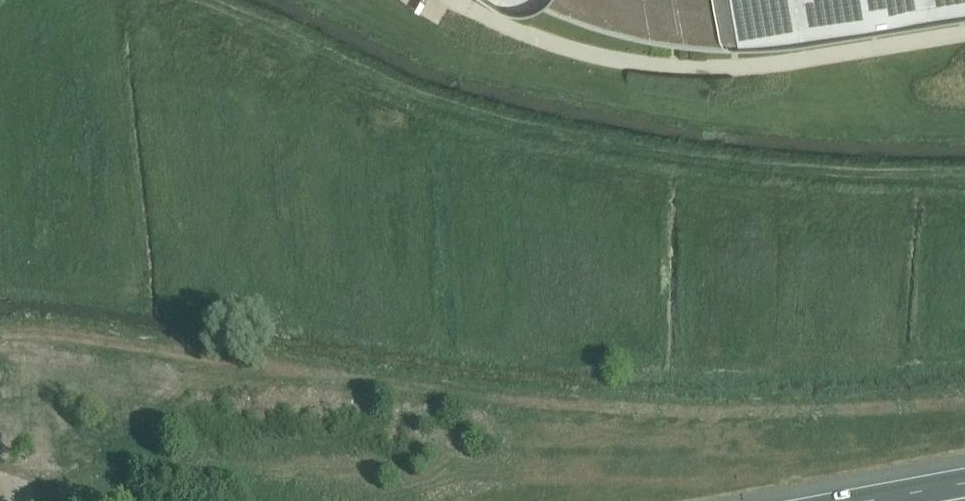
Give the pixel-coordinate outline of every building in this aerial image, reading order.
[(580,7),(603,14),(627,21),(650,26),(674,30),(699,33),(721,34),(744,35),(767,34),(790,32),(813,29),(964,4),(964,0),(563,0),(580,7)]
